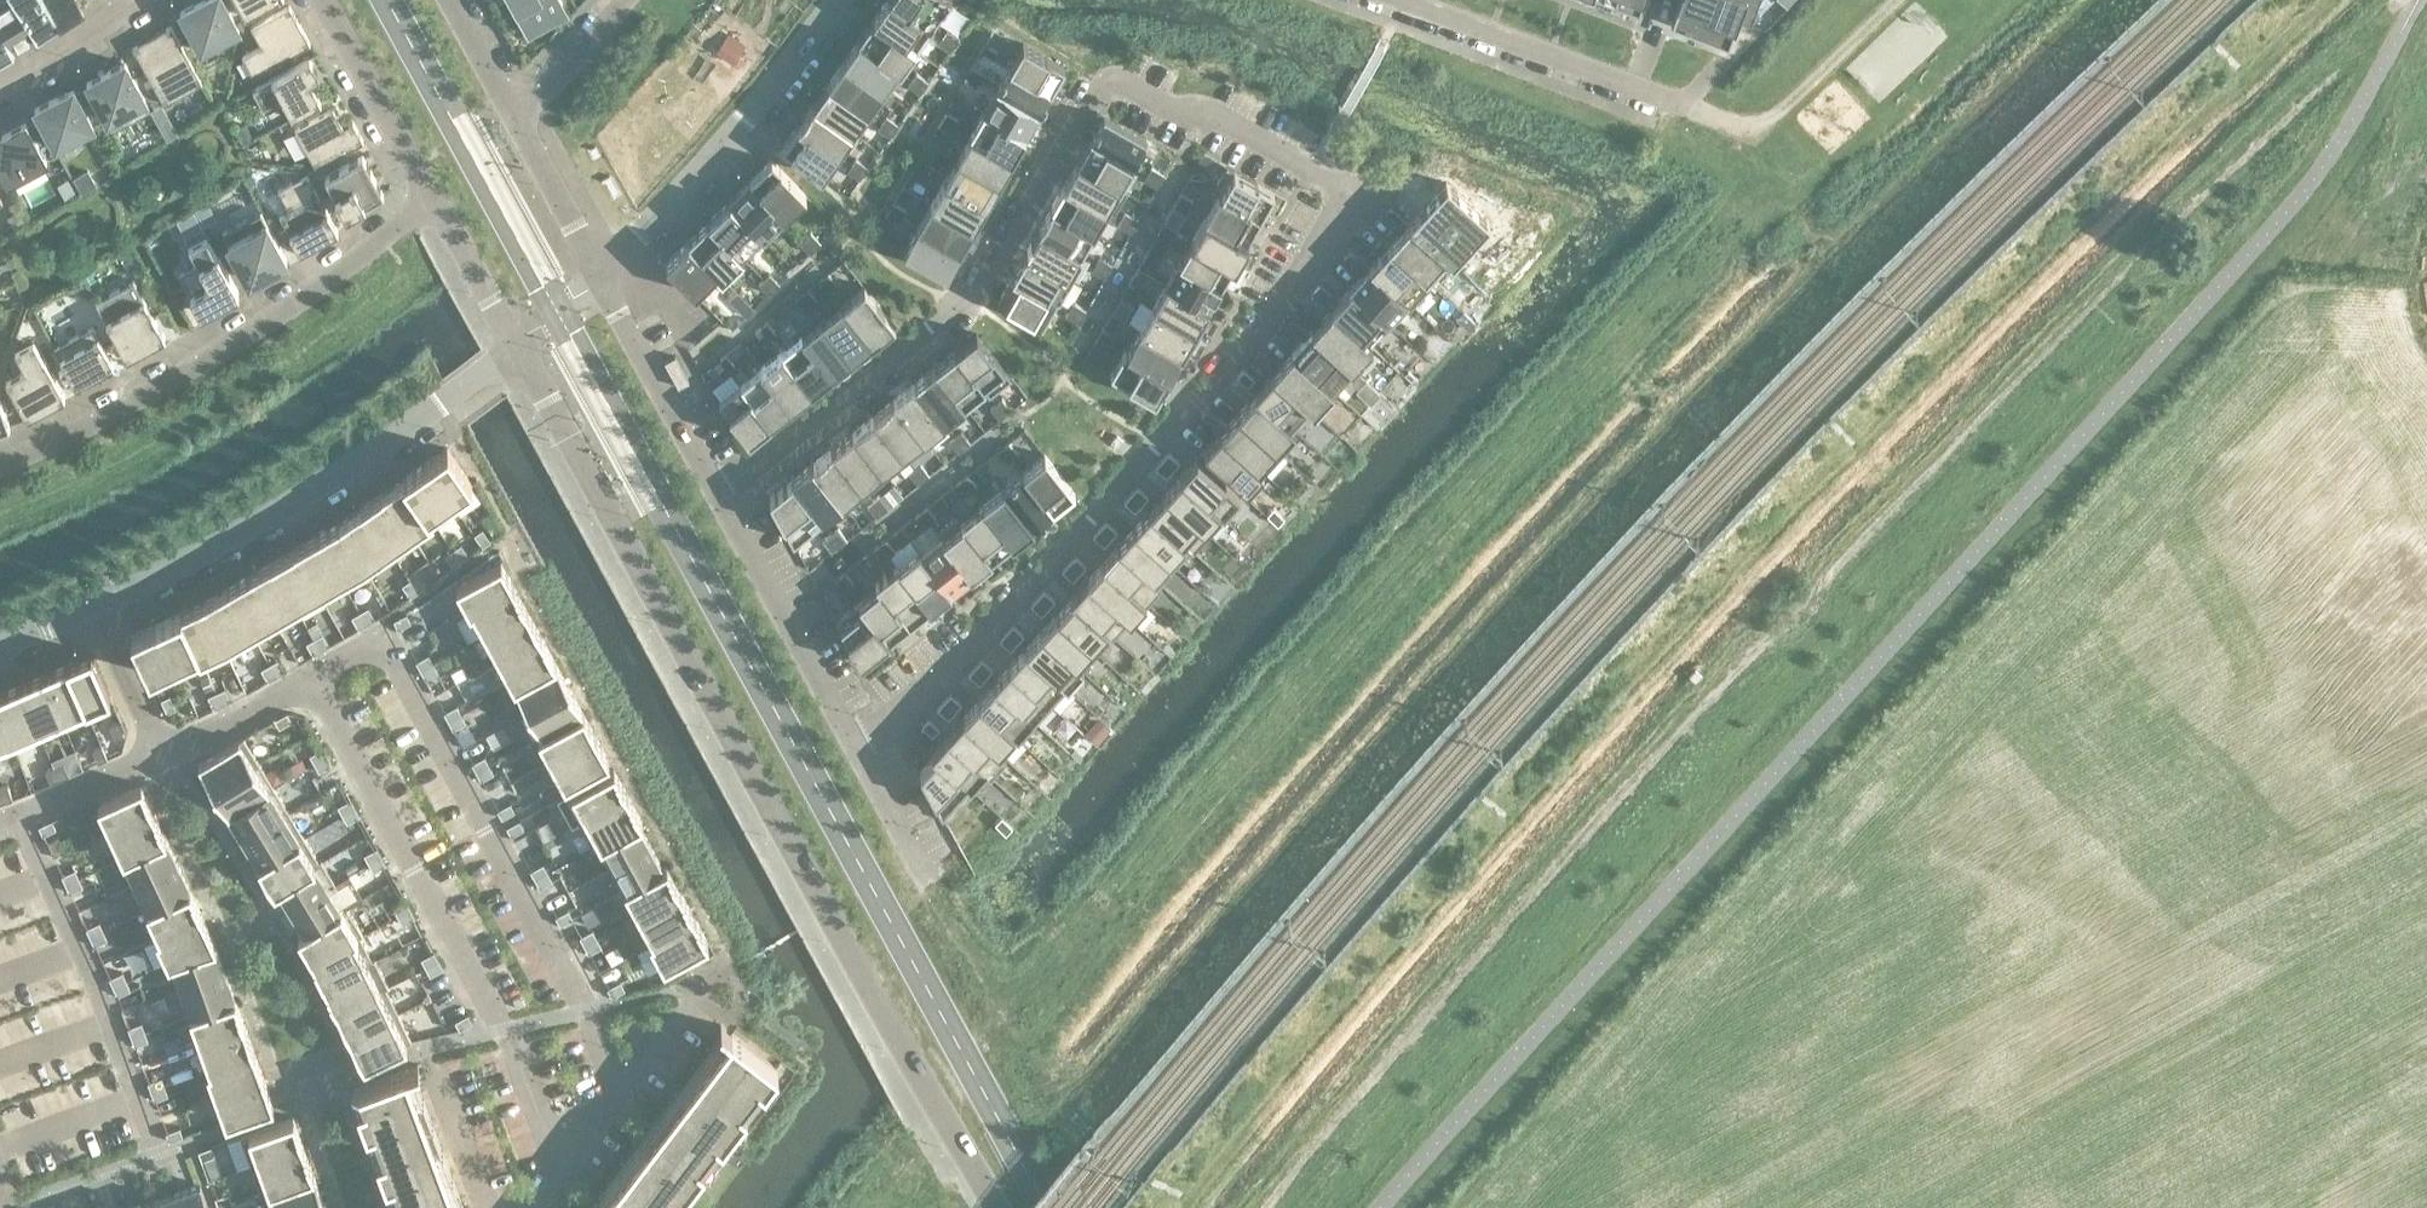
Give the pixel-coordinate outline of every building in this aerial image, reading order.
[(14,48),(37,33),(16,0),(0,0),(0,24),(14,48)] [(37,33),(60,19),(48,0),(16,0),(37,33)] [(60,19),(83,4),(81,0),(48,0),(60,19)] [(201,50),(239,29),(223,0),(202,0),(180,12),(201,50)] [(245,16),(273,0),(236,0),(245,16)] [(524,27),(562,6),(558,0),(509,0),(524,27)] [(915,49),(917,50),(932,29),(891,0),(886,0),(873,19),(915,49)] [(932,29),(933,28),(931,27),(949,0),(891,0),(932,29)] [(1638,9),(1641,0),(1614,0),(1638,9)] [(1670,21),(1698,32),(1710,0),(1678,0),(1670,21)] [(1727,43),(1736,18),(1750,24),(1759,0),(1710,0),(1698,32),(1727,43)] [(289,5),(250,26),(261,45),(242,56),(252,75),(310,44),(289,5)] [(873,19),(857,40),(897,68),(900,70),(915,49),(873,19)] [(14,48),(0,24),(0,56),(14,48)] [(132,46),(164,104),(202,83),(170,25),(132,46)] [(954,44),(955,45),(960,38),(946,28),(941,35),(942,36),(954,44)] [(950,51),(954,44),(942,36),(938,42),(950,51)] [(857,40),(842,61),(882,90),(897,68),(857,40)] [(1022,42),(1008,66),(1051,90),(1064,67),(1022,42)] [(984,43),(980,50),(993,57),(997,51),(984,43)] [(129,116),(148,105),(122,58),(84,79),(105,117),(124,106),(129,116)] [(281,98),(292,117),(320,101),(310,82),(319,77),(309,58),(252,89),(262,108),(281,98)] [(829,80),(827,83),(867,111),(882,90),(842,61),(840,64),(840,65),(830,79),(829,79),(829,80)] [(971,66),(967,72),(980,80),(984,73),(971,66)] [(1051,90),(1008,66),(995,89),(1038,113),(1051,90)] [(967,72),(963,79),(976,86),(980,80),(967,72)] [(924,87),(928,81),(916,73),(912,79),(924,87)] [(920,93),(924,87),(912,79),(907,85),(920,93)] [(812,104),(852,132),(867,111),(827,83),(812,104)] [(34,109),(55,147),(93,126),(72,88),(34,109)] [(1038,113),(995,89),(982,111),(1025,136),(1038,113)] [(812,104),(797,125),(837,154),(852,132),(812,104)] [(162,105),(151,111),(167,139),(177,133),(162,105)] [(315,167),(363,141),(352,122),(343,127),(332,108),(294,129),(315,167)] [(945,111),(941,118),(954,125),(958,119),(945,111)] [(982,111),(969,134),(1012,158),(1018,148),(1024,138),(1023,138),(1025,136),(982,111)] [(894,130),(898,124),(886,115),(881,121),(894,130)] [(1132,164),(1146,140),(1103,115),(1090,139),(1132,164)] [(941,118),(937,124),(950,132),(954,125),(941,118)] [(889,136),(894,130),(881,121),(877,127),(889,136)] [(8,182),(46,161),(25,123),(0,137),(0,168),(8,182)] [(253,136),(246,123),(237,128),(244,141),(253,136)] [(797,125),(781,148),(821,176),(837,154),(797,125)] [(969,134),(956,157),(998,181),(1012,158),(969,134)] [(1119,186),(1132,164),(1090,139),(1077,162),(1119,186)] [(324,176),(345,214),(383,193),(362,155),(324,176)] [(919,157),(915,163),(928,170),(931,164),(919,157)] [(956,157),(943,179),(985,204),(998,181),(956,157)] [(863,172),(868,166),(856,158),(851,164),(863,172)] [(784,216),(805,194),(771,160),(749,181),(784,216)] [(1114,214),(1127,191),(1127,190),(1119,186),(1077,162),(1064,184),(1106,209),(1114,214)] [(915,163),(911,169),(924,177),(928,170),(915,163)] [(859,179),(863,172),(851,164),(847,170),(859,179)] [(1160,180),(1164,173),(1151,166),(1147,172),(1160,180)] [(1226,166),(1212,190),(1217,193),(1218,193),(1260,217),(1274,193),(1226,166)] [(87,170),(72,179),(81,194),(96,185),(87,170)] [(1193,170),(1189,177),(1202,184),(1206,178),(1193,170)] [(1156,186),(1160,180),(1147,172),(1144,179),(1156,186)] [(252,173),(244,177),(248,185),(256,181),(252,173)] [(277,189),(288,208),(278,213),(299,251),(337,230),(306,173),(277,189)] [(943,179),(930,202),(972,226),(985,204),(943,179)] [(67,180),(57,186),(64,200),(75,194),(67,180)] [(729,201),(763,236),(784,216),(749,181),(729,201)] [(1445,181),(1408,223),(1451,261),(1489,220),(1445,181)] [(1051,204),(1052,205),(1051,207),(1093,232),(1106,209),(1064,184),(1057,195),(1051,204)] [(1180,193),(1176,199),(1189,206),(1193,200),(1180,193)] [(1218,193),(1217,193),(1205,215),(1247,240),(1260,217),(1218,193)] [(1176,199),(1173,206),(1185,213),(1189,206),(1176,199)] [(208,201),(196,209),(205,225),(217,218),(208,201)] [(729,201),(708,222),(742,257),(763,236),(729,201)] [(893,202),(889,208),(902,216),(905,209),(893,202)] [(930,202),(917,225),(959,249),(961,246),(962,245),(961,245),(970,230),(971,230),(972,226),(930,202)] [(1080,254),(1093,232),(1051,207),(1037,230),(1080,254)] [(889,208),(885,215),(898,222),(902,216),(889,208)] [(19,211),(7,218),(14,231),(26,224),(19,211)] [(222,232),(248,279),(286,258),(260,211),(222,232)] [(1134,225),(1138,219),(1125,211),(1121,218),(1134,225)] [(1247,240),(1205,215),(1191,238),(1234,262),(1247,240)] [(1130,231),(1134,225),(1121,218),(1117,224),(1130,231)] [(708,222),(687,242),(715,270),(716,272),(721,278),(742,257),(708,222)] [(1451,261),(1408,223),(1389,244),(1430,281),(1429,282),(1431,283),(1451,261)] [(946,273),(959,249),(917,225),(903,248),(946,273)] [(1024,252),(1067,277),(1067,276),(1080,254),(1037,230),(1024,252)] [(815,247),(821,242),(810,232),(805,237),(815,247)] [(179,274),(200,312),(238,291),(217,253),(206,234),(188,244),(198,263),(179,274)] [(810,253),(815,247),(805,237),(800,242),(810,253)] [(1154,238),(1150,244),(1163,252),(1167,245),(1154,238)] [(1221,285),(1234,262),(1191,238),(1178,261),(1221,285)] [(687,242),(666,264),(695,293),(716,272),(715,270),(687,242)] [(1150,244),(1147,251),(1159,258),(1163,252),(1150,244)] [(1405,299),(1410,303),(1429,282),(1430,281),(1389,244),(1369,266),(1406,299),(1405,299)] [(1350,249),(1343,257),(1351,264),(1358,256),(1350,249)] [(1011,275),(1054,299),(1053,300),(1059,303),(1072,279),(1067,276),(1067,277),(1024,252),(1011,275)] [(1108,270),(1112,264),(1099,257),(1095,263),(1108,270)] [(7,261),(0,264),(0,267),(1,270),(9,267),(7,261)] [(1165,283),(1208,308),(1221,285),(1178,261),(1165,283)] [(1104,277),(1108,270),(1095,263),(1091,269),(1104,277)] [(1386,320),(1405,299),(1406,299),(1369,266),(1350,287),(1386,320)] [(828,272),(822,277),(831,289),(837,284),(828,272)] [(774,288),(779,283),(769,273),(764,278),(774,288)] [(1040,323),(1053,300),(1054,299),(1011,275),(998,299),(1040,323)] [(769,294),(774,288),(764,278),(758,283),(769,294)] [(95,302),(83,279),(70,286),(82,309),(95,302)] [(95,301),(126,358),(164,337),(133,280),(95,301)] [(1128,283),(1124,290),(1137,297),(1141,291),(1128,283)] [(1195,330),(1208,308),(1165,283),(1152,306),(1195,330)] [(1323,303),(1331,294),(1319,284),(1312,292),(1323,303)] [(864,285),(842,303),(872,341),(894,324),(864,285)] [(1367,342),(1367,341),(1386,320),(1350,287),(1330,309),(1367,342)] [(807,289),(802,293),(811,305),(817,300),(807,289)] [(2342,289),(2334,297),(2345,309),(2353,301),(2342,289)] [(1124,290),(1120,296),(1133,303),(1137,297),(1124,290)] [(802,293),(796,298),(805,310),(811,305),(802,293)] [(2334,297),(2326,305),(2337,317),(2345,309),(2334,297)] [(745,317),(753,310),(744,301),(737,308),(745,317)] [(1082,316),(1086,309),(1073,302),(1069,308),(1082,316)] [(842,303),(822,319),(852,357),(862,349),(863,349),(869,343),(869,344),(870,343),(872,341),(842,303)] [(1152,306),(1139,329),(1182,353),(1195,330),(1152,306)] [(1299,306),(1292,314),(1303,324),(1304,324),(1311,316),(1299,306)] [(1078,322),(1082,316),(1069,308),(1065,315),(1078,322)] [(1330,309),(1311,331),(1352,368),(1372,346),(1367,341),(1367,342),(1330,309)] [(1464,312),(1457,319),(1468,329),(1474,322),(1464,312)] [(1286,322),(1297,331),(1303,324),(1292,314),(1285,322),(1285,323),(1286,322)] [(2316,315),(2308,323),(2319,334),(2327,326),(2316,315)] [(822,319),(801,335),(831,373),(842,365),(843,365),(842,365),(849,360),(849,359),(852,357),(822,319)] [(766,321),(761,326),(770,338),(776,333),(766,321)] [(54,347),(75,385),(113,364),(92,326),(54,347)] [(761,326),(755,331),(764,342),(770,338),(761,326)] [(1102,328),(1098,335),(1111,342),(1115,336),(1102,328)] [(1126,350),(1126,351),(1169,376),(1182,353),(1139,329),(1139,328),(1126,350)] [(1311,331),(1291,352),(1333,389),(1352,368),(1311,331)] [(976,333),(954,350),(985,388),(984,389),(989,394),(1011,377),(976,333)] [(831,373),(801,335),(781,351),(811,390),(821,382),(830,375),(831,373)] [(1098,335),(1094,341),(1107,349),(1111,342),(1098,335)] [(5,379),(26,417),(64,396),(43,358),(33,340),(15,350),(25,368),(5,379)] [(2289,341),(2281,349),(2292,361),(2300,353),(2289,341)] [(1124,349),(1110,374),(1155,400),(1169,376),(1126,351),(1126,350),(1124,349)] [(1261,349),(1253,357),(1265,367),(1272,359),(1261,349)] [(2281,349),(2273,357),(2284,369),(2292,361),(2281,349)] [(934,366),(964,405),(984,389),(985,388),(954,350),(934,366)] [(760,368),(791,406),(811,390),(781,351),(760,368)] [(1291,352),(1272,374),(1308,407),(1313,411),(1333,389),(1291,352)] [(725,354),(719,359),(729,370),(735,366),(725,354)] [(719,359),(713,363),(723,375),(729,370),(719,359)] [(916,380),(913,383),(944,421),(964,405),(934,366),(923,375),(923,374),(923,375),(917,380),(916,380)] [(760,368),(740,384),(770,422),(791,406),(760,368)] [(1308,407),(1272,374),(1254,393),(1291,426),(1308,407)] [(2255,375),(2247,383),(2258,394),(2266,386),(2255,375)] [(1236,376),(1229,384),(1240,393),(1247,386),(1236,376)] [(913,383),(893,399),(923,437),(944,421),(913,383)] [(2247,383),(2239,391),(2250,402),(2258,394),(2247,383)] [(740,384),(718,401),(748,439),(770,422),(740,384)] [(1254,393),(1237,413),(1277,448),(1294,429),(1291,426),(1254,393)] [(1005,414),(1011,409),(1002,398),(996,402),(1005,414)] [(9,425),(0,399),(0,428),(9,425)] [(893,399),(872,415),(903,453),(923,437),(893,399)] [(999,418),(1005,414),(996,402),(990,407),(999,418)] [(1212,425),(1218,418),(1207,408),(1201,415),(1212,425)] [(2220,410),(2212,418),(2223,429),(2231,421),(2220,410)] [(1259,468),(1277,448),(1237,413),(1219,432),(1259,468)] [(872,415),(852,431),(882,470),(903,453),(872,415)] [(2212,418),(2204,426),(2215,437),(2223,429),(2212,418)] [(964,446),(970,442),(961,430),(955,435),(964,446)] [(852,431),(831,448),(862,486),(882,470),(852,431)] [(1263,471),(1259,468),(1219,432),(1203,450),(1246,489),(1263,471)] [(958,451),(964,446),(955,435),(949,439),(958,451)] [(1008,442),(1002,446),(1012,458),(1017,453),(1008,442)] [(1002,446),(997,451),(1006,462),(1012,458),(1002,446)] [(447,448),(425,463),(449,499),(471,483),(447,448)] [(831,448),(811,464),(841,502),(862,486),(831,448)] [(1168,452),(1161,459),(1172,469),(1179,462),(1168,452)] [(1328,459),(1339,469),(1345,462),(1334,452),(1328,459)] [(1064,501),(1075,493),(1044,454),(1023,471),(1053,510),(1055,508),(1056,509),(1064,502),(1064,501)] [(1220,512),(1219,512),(1223,515),(1240,496),(1196,458),(1180,476),(1220,512)] [(1161,459),(1155,466),(1166,476),(1172,469),(1161,459)] [(425,463),(403,478),(432,519),(433,519),(429,513),(449,499),(425,463)] [(923,479),(929,474),(920,463),(914,467),(923,479)] [(811,464),(791,480),(821,518),(841,502),(811,464)] [(917,483),(923,479),(914,467),(908,472),(917,483)] [(1023,471),(1002,488),(1032,526),(1053,510),(1023,471)] [(967,474),(961,479),(971,490),(977,485),(967,474)] [(1219,512),(1220,512),(1180,476),(1164,493),(1204,529),(1219,512)] [(403,478),(382,493),(410,534),(432,519),(403,478)] [(961,479),(956,483),(965,495),(971,490),(961,479)] [(821,518),(791,480),(769,497),(793,541),(821,518)] [(1137,486),(1130,494),(1141,503),(1147,496),(1137,486)] [(1002,488),(982,504),(1012,542),(1032,526),(1002,488)] [(382,493),(360,508),(389,549),(410,534),(382,493)] [(1164,493),(1149,510),(1192,549),(1208,532),(1204,529),(1164,493)] [(2137,493),(2129,501),(2141,512),(2149,504),(2137,493)] [(1130,494),(1124,501),(1134,511),(1141,503),(1130,494)] [(882,511),(888,507),(879,495),(873,500),(882,511)] [(876,516),(882,511),(873,500),(867,504),(876,516)] [(2129,501),(2122,509),(2133,520),(2141,512),(2129,501)] [(981,504),(962,520),(961,520),(992,559),(1012,542),(982,504),(981,504)] [(926,506),(921,511),(930,523),(936,518),(926,506)] [(1273,507),(1266,514),(1277,524),(1284,517),(1273,507)] [(360,508),(339,523),(364,567),(389,549),(360,508)] [(500,528),(490,510),(480,517),(492,534),(500,528)] [(1176,567),(1176,566),(1192,549),(1149,510),(1133,528),(1170,561),(1169,561),(1176,567)] [(921,511),(915,516),(924,527),(930,523),(921,511)] [(971,575),(992,559),(961,520),(962,520),(958,515),(936,532),(940,537),(941,536),(971,575)] [(2112,519),(2104,527),(2115,538),(2124,530),(2112,519)] [(1116,531),(1106,521),(1099,528),(1110,538),(1116,531)] [(339,523),(316,536),(341,580),(364,567),(339,523)] [(841,544),(847,539),(838,528),(832,532),(841,544)] [(1170,561),(1133,528),(1118,545),(1154,578),(1155,577),(1169,561),(1170,561)] [(482,529),(474,534),(482,546),(490,540),(482,529)] [(831,552),(841,544),(832,532),(822,540),(831,552)] [(316,536),(294,549),(319,593),(341,580),(316,536)] [(951,591),(971,575),(941,536),(940,537),(921,552),(920,553),(951,591)] [(1094,555),(1101,548),(1090,538),(1083,545),(1094,555)] [(885,539),(880,544),(889,555),(895,550),(885,539)] [(460,544),(453,549),(461,561),(469,555),(460,544)] [(880,544),(874,548),(883,560),(889,555),(880,544)] [(1102,562),(1145,601),(1161,584),(1161,583),(1155,577),(1154,578),(1118,545),(1102,562)] [(2089,548),(2080,557),(2092,568),(2100,559),(2089,548)] [(294,549),(271,562),(296,606),(319,593),(294,549)] [(453,549),(445,555),(453,566),(461,561),(453,549)] [(921,552),(919,550),(898,566),(898,567),(930,607),(951,591),(920,553),(921,552)] [(1079,572),(1085,565),(1074,555),(1068,563),(1079,572)] [(271,562),(248,575),(273,619),(296,606),(271,562)] [(500,562),(456,586),(469,610),(513,585),(500,562)] [(1129,619),(1130,618),(1145,601),(1102,562),(1087,580),(1127,616),(1127,617),(1129,619)] [(1079,572),(1068,563),(1061,570),(1072,580),(1079,572)] [(879,585),(910,624),(930,607),(898,567),(898,566),(896,564),(875,581),(878,585),(879,585)] [(2069,565),(2061,573),(2073,584),(2081,576),(2069,565)] [(844,571),(838,576),(847,588),(853,583),(844,571)] [(2061,573),(2053,581),(2065,592),(2073,584),(2061,573)] [(418,574),(410,579),(418,591),(426,585),(418,574)] [(248,575),(226,588),(251,632),(273,619),(248,575)] [(410,579),(402,585),(410,596),(418,591),(410,579)] [(849,590),(841,580),(833,586),(842,596),(849,590)] [(1127,617),(1127,616),(1087,580),(1071,597),(1107,630),(1111,634),(1112,633),(1127,617)] [(513,585),(469,610),(470,611),(472,609),(485,634),(527,611),(513,585)] [(878,585),(859,601),(889,640),(910,624),(879,585),(878,585)] [(226,588),(203,601),(224,647),(251,632),(226,588)] [(1044,590),(1037,597),(1047,607),(1054,599),(1044,590)] [(1041,614),(1048,607),(1047,607),(1037,597),(1030,604),(1041,614)] [(1107,630),(1071,597),(1070,598),(1071,599),(1057,614),(1057,613),(1056,614),(1092,647),(1107,630)] [(2036,599),(2028,607),(2039,618),(2047,610),(2036,599)] [(203,601),(179,612),(201,658),(224,647),(203,601)] [(859,601),(836,619),(860,663),(889,640),(859,601)] [(368,607),(360,612),(367,624),(375,619),(368,607)] [(2028,607),(2020,615),(2031,626),(2039,618),(2028,607)] [(527,611),(485,634),(499,659),(541,636),(527,611)] [(179,612),(156,623),(174,662),(196,652),(200,658),(201,658),(179,612)] [(360,612),(351,616),(358,629),(367,624),(360,612)] [(406,613),(393,620),(398,629),(410,622),(406,613)] [(1076,664),(1077,664),(1092,647),(1056,614),(1040,631),(1076,664)] [(156,623),(131,635),(149,674),(174,662),(156,623)] [(1016,641),(1023,634),(1012,625),(1006,632),(1016,641)] [(1077,664),(1076,664),(1040,631),(1024,649),(1064,684),(1064,685),(1067,688),(1068,687),(1083,670),(1077,664)] [(1010,649),(1016,641),(1006,632),(999,639),(1010,649)] [(323,633),(314,638),(321,650),(330,645),(323,633)] [(2001,634),(1994,643),(2005,653),(2013,645),(2001,634)] [(541,636),(499,659),(513,685),(555,662),(541,636)] [(321,650),(314,638),(306,642),(313,655),(321,650)] [(1994,643),(1986,651),(1997,662),(2005,653),(1994,643)] [(1064,685),(1064,684),(1024,649),(1009,666),(1048,702),(1064,685)] [(110,696),(91,653),(66,664),(85,707),(110,696)] [(416,661),(420,669),(433,662),(428,654),(416,661)] [(277,659),(269,664),(276,676),(284,671),(277,659)] [(985,676),(992,669),(981,659),(975,666),(985,676)] [(420,669),(425,678),(437,671),(433,662),(420,669)] [(555,662),(513,685),(527,710),(569,687),(555,662)] [(85,707),(66,664),(42,674),(61,718),(85,707)] [(269,664),(261,669),(268,681),(276,676),(269,664)] [(975,666),(968,674),(978,683),(985,676),(975,666)] [(1048,702),(1009,666),(993,683),(1033,719),(1048,702)] [(1968,669),(1960,677),(1971,688),(1979,680),(1968,669)] [(18,685),(37,728),(61,718),(42,674),(18,685)] [(212,687),(207,676),(200,679),(205,691),(212,687)] [(1960,677),(1952,685),(1963,696),(1971,688),(1960,677)] [(993,683),(992,684),(993,685),(979,700),(979,699),(978,700),(1017,736),(1033,719),(993,683)] [(37,728),(18,685),(0,693),(0,711),(11,740),(37,728)] [(569,687),(527,710),(541,735),(538,736),(539,737),(583,713),(569,687)] [(225,688),(216,692),(222,704),(231,701),(225,688)] [(216,692),(207,696),(213,709),(222,704),(216,692)] [(954,711),(961,703),(950,694),(943,701),(954,711)] [(170,695),(161,699),(167,712),(176,708),(170,695)] [(1017,736),(978,700),(962,718),(998,750),(999,750),(1014,734),(1017,736)] [(942,702),(937,708),(948,718),(954,711),(943,701),(942,702)] [(1934,704),(1926,712),(1937,723),(1945,715),(1934,704)] [(443,712),(448,720),(461,713),(456,705),(443,712)] [(11,740),(0,711),(0,743),(11,740)] [(274,719),(279,727),(292,720),(287,712),(274,719)] [(1926,712),(1918,720),(1929,731),(1937,723),(1926,712)] [(448,720),(453,729),(465,722),(461,713),(448,720)] [(583,713),(539,737),(551,760),(595,736),(583,713)] [(998,750),(962,718),(947,735),(986,771),(989,774),(1006,756),(999,750),(998,750)] [(118,722),(109,726),(115,738),(123,734),(118,722)] [(919,728),(912,735),(923,745),(930,738),(919,728)] [(931,752),(930,753),(934,756),(934,755),(967,784),(966,785),(970,788),(986,771),(947,735),(931,752)] [(198,764),(213,790),(259,762),(243,736),(198,764)] [(595,736),(551,760),(564,784),(608,760),(595,736)] [(1899,740),(1891,748),(1902,759),(1910,750),(1899,740)] [(101,745),(92,749),(97,761),(106,757),(101,745)] [(322,747),(310,754),(314,763),(327,756),(322,747)] [(1891,748),(1883,756),(1895,767),(1902,759),(1891,748)] [(967,784),(934,755),(934,756),(919,772),(941,813),(966,785),(967,784)] [(331,764),(327,756),(314,763),(319,771),(331,764)] [(471,763),(476,771),(489,764),(484,756),(471,763)] [(63,762),(54,766),(59,779),(68,775),(63,762)] [(213,790),(229,815),(274,787),(259,762),(213,790)] [(476,771),(481,780),(493,773),(489,764),(476,771)] [(54,766),(45,770),(51,783),(59,779),(54,766)] [(613,768),(571,791),(586,817),(627,795),(613,768)] [(140,783),(97,803),(110,831),(153,811),(140,783)] [(0,788),(0,794),(3,801),(12,798),(7,785),(0,788)] [(244,840),(289,812),(274,787),(229,815),(244,840)] [(592,847),(600,843),(641,820),(627,795),(586,817),(578,822),(592,847)] [(337,805),(342,814),(355,807),(350,799),(337,805)] [(497,810),(502,818),(514,811),(509,803),(497,810)] [(342,814),(347,822),(359,815),(355,807),(342,814)] [(153,811),(110,831),(122,857),(165,837),(153,811)] [(259,864),(304,837),(289,812),(244,840),(259,864)] [(1000,817),(994,823),(1006,834),(1012,828),(1000,817)] [(51,820),(38,826),(42,834),(55,828),(51,820)] [(506,827),(511,835),(523,828),(519,820),(506,827)] [(642,821),(641,820),(600,843),(612,866),(650,845),(638,823),(642,821)] [(165,837),(122,857),(135,883),(178,863),(165,837)] [(274,889),(322,860),(321,859),(319,861),(304,837),(259,864),(274,889)] [(662,867),(650,845),(612,866),(625,889),(667,866),(666,865),(662,867)] [(364,854),(369,862),(381,855),(377,847),(364,854)] [(369,862),(373,871),(386,864),(381,855),(369,862)] [(291,909),(335,883),(322,860),(274,889),(274,890),(278,888),(291,909)] [(178,863),(135,883),(147,910),(190,890),(178,863)] [(530,870),(535,879),(547,872),(543,863),(530,870)] [(617,893),(631,918),(680,892),(667,866),(625,889),(617,893)] [(74,869),(61,875),(65,884),(78,878),(74,869)] [(535,879),(539,887),(552,880),(547,872),(535,879)] [(78,878),(65,884),(69,892),(82,886),(78,878)] [(333,885),(336,884),(335,883),(291,909),(304,931),(298,935),(346,906),(333,885)] [(190,890),(147,910),(159,935),(156,936),(157,937),(202,916),(190,890)] [(694,917),(680,892),(631,918),(632,919),(634,918),(648,943),(650,941),(694,917)] [(393,907),(398,915),(410,909),(406,900),(393,907)] [(595,905),(582,913),(588,925),(602,917),(595,905)] [(312,958),(362,933),(346,906),(298,935),(312,958)] [(398,915),(402,924),(415,917),(410,909),(398,915)] [(555,916),(560,925),(572,918),(568,909),(555,916)] [(202,916),(157,937),(167,961),(215,944),(202,916)] [(694,917),(650,941),(663,965),(707,941),(694,917)] [(99,922),(86,928),(90,936),(103,930),(99,922)] [(579,936),(584,945),(596,938),(592,929),(579,936)] [(103,930),(90,936),(94,945),(107,939),(103,930)] [(312,958),(325,984),(375,959),(374,958),(372,959),(360,935),(363,934),(362,933),(312,958)] [(584,945),(588,953),(601,946),(596,938),(584,945)] [(215,944),(167,961),(168,962),(171,961),(180,987),(225,971),(215,944)] [(421,958),(426,967),(438,960),(434,951),(421,958)] [(325,984),(337,1010),(388,985),(375,959),(325,984)] [(426,967),(430,975),(443,968),(438,960),(426,967)] [(109,977),(113,986),(126,980),(122,971),(109,977)] [(225,971),(180,987),(190,1014),(235,998),(225,971)] [(113,986),(117,995),(130,989),(126,980),(113,986)] [(607,987),(612,996),(624,989),(620,980),(607,987)] [(337,1010),(350,1036),(398,1012),(386,987),(388,986),(388,985),(337,1010)] [(235,998),(190,1014),(200,1042),(245,1026),(235,998)] [(350,1036),(364,1063),(411,1040),(398,1012),(350,1036)] [(468,1013),(455,1020),(460,1029),(472,1022),(468,1013)] [(128,1027),(131,1036),(144,1031),(141,1022),(128,1027)] [(777,1067),(721,1024),(720,1026),(719,1028),(717,1028),(716,1027),(715,1027),(713,1028),(712,1028),(711,1029),(710,1030),(710,1031),(710,1033),(710,1034),(710,1036),(711,1037),(712,1038),(713,1038),(715,1038),(716,1038),(718,1038),(719,1037),(720,1036),(588,1207),(669,1207),(777,1067)] [(255,1053),(245,1026),(200,1042),(210,1068),(207,1069),(207,1070),(255,1053)] [(131,1036),(134,1045),(148,1040),(144,1031),(131,1036)] [(263,1078),(255,1053),(207,1070),(216,1095),(263,1078)] [(415,1076),(416,1077),(417,1078),(418,1079),(419,1079),(421,1079),(422,1079),(423,1078),(424,1078),(425,1077),(426,1075),(426,1074),(426,1072),(426,1071),(425,1070),(424,1069),(423,1068),(421,1068),(420,1068),(418,1068),(418,1066),(417,1064),(351,1089),(396,1207),(465,1207),(415,1076)] [(147,1082),(151,1091),(164,1086),(161,1077),(147,1082)] [(263,1078),(216,1095),(225,1120),(273,1103),(263,1078)] [(1632,1080),(1621,1085),(1629,1099),(1639,1094),(1632,1080)] [(151,1091),(154,1100),(168,1095),(164,1086),(151,1091)] [(1611,1091),(1601,1097),(1609,1110),(1619,1105),(1611,1091)] [(1649,1096),(1639,1102),(1646,1116),(1657,1110),(1649,1096)] [(1601,1097),(1591,1102),(1599,1116),(1609,1110),(1601,1097)] [(1627,1109),(1617,1114),(1625,1128),(1635,1122),(1627,1109)] [(1570,1113),(1560,1119),(1568,1133),(1578,1127),(1570,1113)] [(1617,1114),(1607,1119),(1615,1133),(1625,1128),(1617,1114)] [(250,1164),(258,1161),(303,1145),(293,1116),(240,1136),(250,1164)] [(1560,1119),(1550,1124),(1558,1138),(1568,1133),(1560,1119)] [(166,1132),(169,1141),(182,1136),(179,1127),(166,1132)] [(1584,1132),(1574,1138),(1581,1151),(1591,1146),(1584,1132)] [(1529,1136),(1519,1141),(1527,1155),(1537,1150),(1529,1136)] [(1574,1138),(1564,1143),(1571,1157),(1581,1151),(1574,1138)] [(1519,1141),(1509,1147),(1517,1160),(1527,1155),(1519,1141)] [(303,1145),(258,1161),(250,1164),(260,1191),(313,1172),(303,1145)] [(198,1151),(201,1160),(215,1155),(212,1146),(198,1151)] [(1540,1156),(1530,1161),(1538,1175),(1548,1170),(1540,1156)] [(1530,1161),(1520,1167),(1528,1181),(1538,1175),(1530,1161)] [(313,1172),(260,1191),(260,1192),(263,1191),(269,1207),(299,1207),(323,1199),(313,1172)] [(176,1207),(208,1207),(200,1184),(171,1194),(176,1207)] [(1351,1199),(1356,1207),(1359,1207),(1371,1202),(1365,1192),(1351,1199)] [(215,1197),(218,1206),(232,1201),(229,1193),(215,1197)] [(145,1207),(176,1207),(171,1194),(144,1204),(145,1207)] [(323,1199),(299,1207),(326,1207),(323,1199)] [(1537,1207),(1556,1207),(1551,1200),(1537,1207)]
